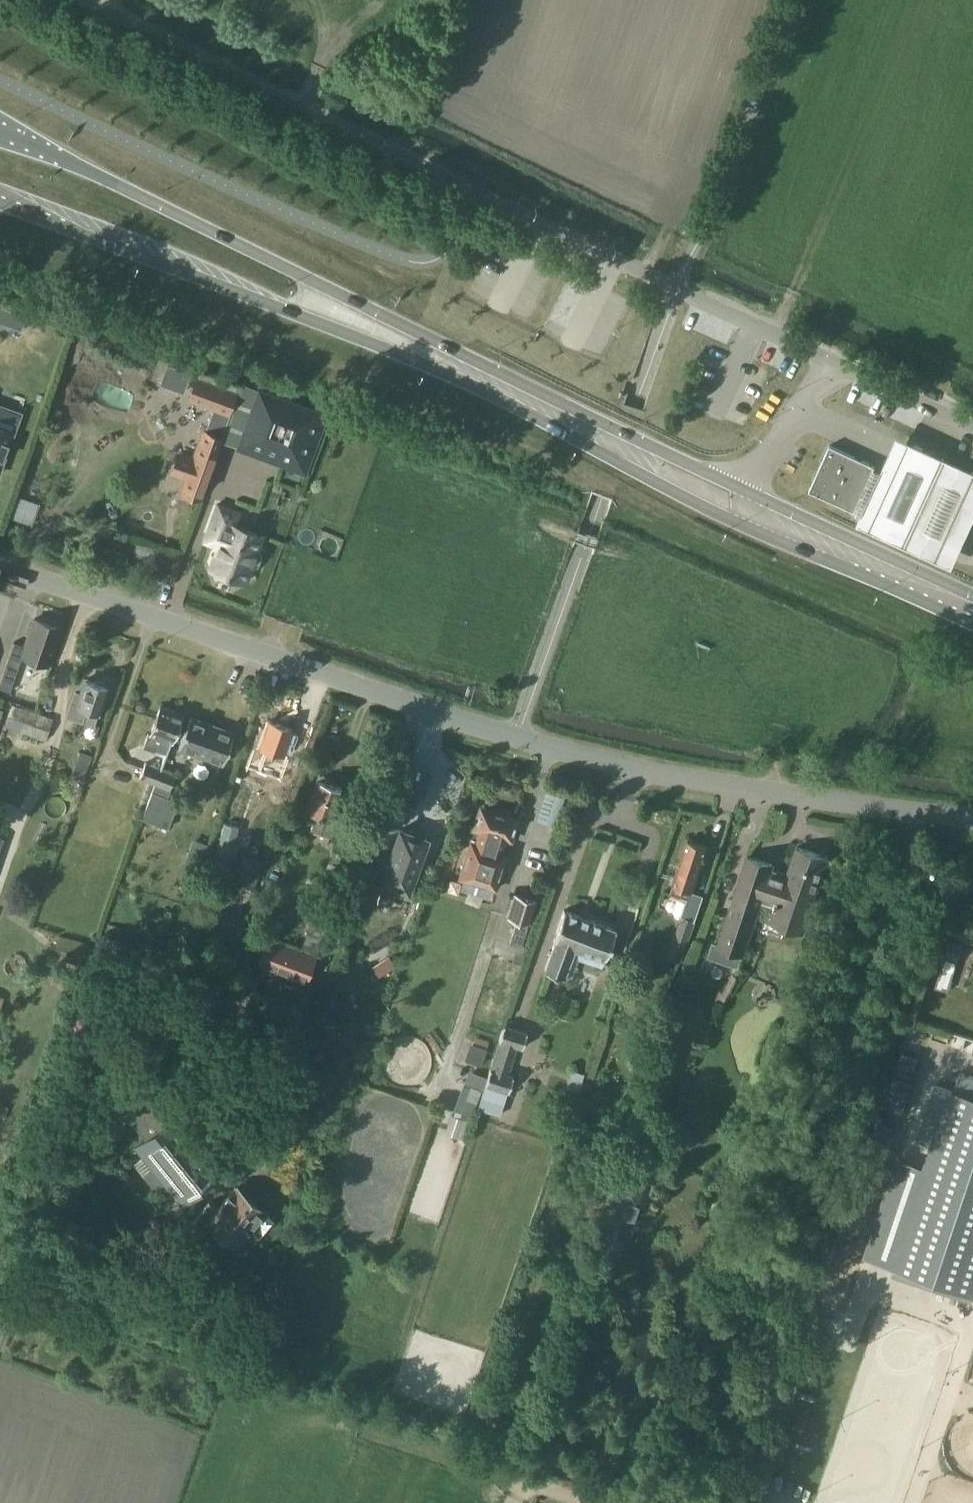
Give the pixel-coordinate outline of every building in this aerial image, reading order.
[(22,329),(28,314),(0,304),(0,321),(22,329)] [(192,371),(167,363),(160,384),(184,393),(192,371)] [(172,471),(187,477),(183,490),(201,497),(213,464),(222,436),(238,391),(196,376),(187,399),(213,409),(205,431),(204,430),(194,458),(179,453),(172,471)] [(260,391),(241,441),(282,455),(284,448),(304,455),(320,413),(260,391)] [(22,411),(0,404),(0,472),(22,411)] [(893,438),(888,448),(854,525),(949,567),(972,514),(972,474),(893,438)] [(832,444),(811,489),(856,509),(876,465),(832,444)] [(202,542),(216,548),(207,570),(248,585),(255,567),(259,565),(263,555),(261,551),(267,534),(238,523),(243,510),(217,501),(202,542)] [(14,641),(0,683),(0,687),(10,691),(22,657),(48,666),(62,627),(35,618),(25,645),(14,641)] [(67,716),(83,721),(83,720),(95,724),(98,713),(99,713),(108,686),(86,678),(82,692),(76,690),(67,716)] [(7,720),(16,724),(14,729),(46,740),(54,718),(13,703),(7,720)] [(156,749),(166,753),(170,741),(171,741),(182,713),(161,705),(151,733),(149,732),(143,746),(156,751),(156,749)] [(235,732),(190,716),(179,746),(224,763),(235,732)] [(250,755),(260,759),(257,765),(278,772),(294,729),(269,720),(266,728),(261,726),(250,755)] [(80,751),(73,771),(85,775),(92,755),(80,751)] [(161,768),(146,763),(141,777),(156,782),(161,768)] [(176,774),(161,768),(156,782),(155,783),(153,790),(168,796),(171,788),(176,774)] [(307,809),(317,813),(312,828),(329,835),(335,821),(341,817),(344,808),(343,803),(337,801),(342,788),(329,783),(331,778),(320,774),(307,809)] [(166,827),(169,828),(179,801),(168,796),(153,790),(144,811),(142,817),(166,827)] [(466,838),(469,839),(458,878),(497,891),(509,851),(506,850),(509,840),(511,841),(518,817),(481,806),(475,827),(469,826),(466,838)] [(225,822),(214,866),(228,869),(239,825),(225,822)] [(386,883),(384,887),(388,895),(396,898),(403,894),(405,890),(409,891),(427,838),(424,837),(420,829),(413,826),(405,830),(401,829),(382,881),(386,883)] [(329,861),(313,910),(302,945),(319,951),(330,916),(333,918),(348,868),(346,867),(357,831),(344,827),(334,863),(329,861)] [(688,898),(683,914),(668,955),(682,959),(696,920),(704,894),(693,891),(709,845),(690,838),(672,892),(688,898)] [(775,905),(776,905),(771,921),(804,932),(829,858),(797,847),(787,876),(772,871),(774,864),(747,855),(737,884),(755,890),(748,911),(759,915),(765,894),(778,899),(777,900),(776,900),(775,905)] [(232,881),(255,889),(265,860),(241,852),(232,881)] [(755,890),(737,884),(717,945),(745,955),(759,915),(748,911),(755,890)] [(511,941),(518,943),(516,952),(524,954),(527,946),(522,944),(536,899),(515,893),(508,915),(518,918),(511,941)] [(554,939),(556,940),(545,970),(564,977),(575,947),(606,958),(616,927),(565,909),(554,939)] [(52,961),(82,968),(89,943),(59,935),(52,961)] [(317,955),(267,936),(257,965),(306,983),(317,955)] [(951,939),(936,986),(943,989),(948,990),(963,943),(959,941),(951,939)] [(528,1031),(505,1023),(482,1096),(504,1103),(514,1074),(509,1073),(518,1047),(522,1048),(528,1031)] [(473,1043),(471,1042),(465,1059),(482,1064),(487,1047),(490,1039),(475,1035),(473,1043)] [(446,1063),(446,1062),(446,1058),(444,1052),(442,1048),(439,1044),(432,1040),(427,1038),(422,1037),(417,1038),(413,1039),(409,1041),(405,1044),(401,1048),(399,1052),(397,1057),(397,1062),(397,1067),(398,1071),(401,1076),(403,1079),(405,1081),(411,1085),(415,1086),(420,1087),(429,1086),(434,1084),(438,1081),(444,1074),(446,1069),(446,1063)] [(367,1044),(361,1061),(368,1064),(374,1047),(367,1044)] [(571,1068),(566,1087),(578,1091),(584,1073),(571,1068)] [(462,1111),(460,1116),(462,1117),(457,1136),(466,1139),(472,1120),(471,1120),(472,1115),(473,1115),(482,1090),(483,1090),(487,1076),(468,1070),(464,1083),(463,1083),(454,1109),(462,1111)] [(140,1146),(179,1194),(185,1189),(191,1195),(213,1178),(207,1171),(214,1166),(175,1118),(140,1146)] [(614,1211),(609,1209),(597,1251),(619,1258),(625,1239),(622,1238),(628,1215),(622,1213),(626,1199),(636,1202),(644,1182),(622,1175),(615,1195),(618,1196),(614,1211)] [(595,1177),(589,1190),(602,1197),(608,1183),(595,1177)] [(211,1214),(218,1221),(215,1224),(244,1249),(272,1217),(237,1185),(218,1206),(210,1199),(187,1225),(195,1232),(211,1214)]
